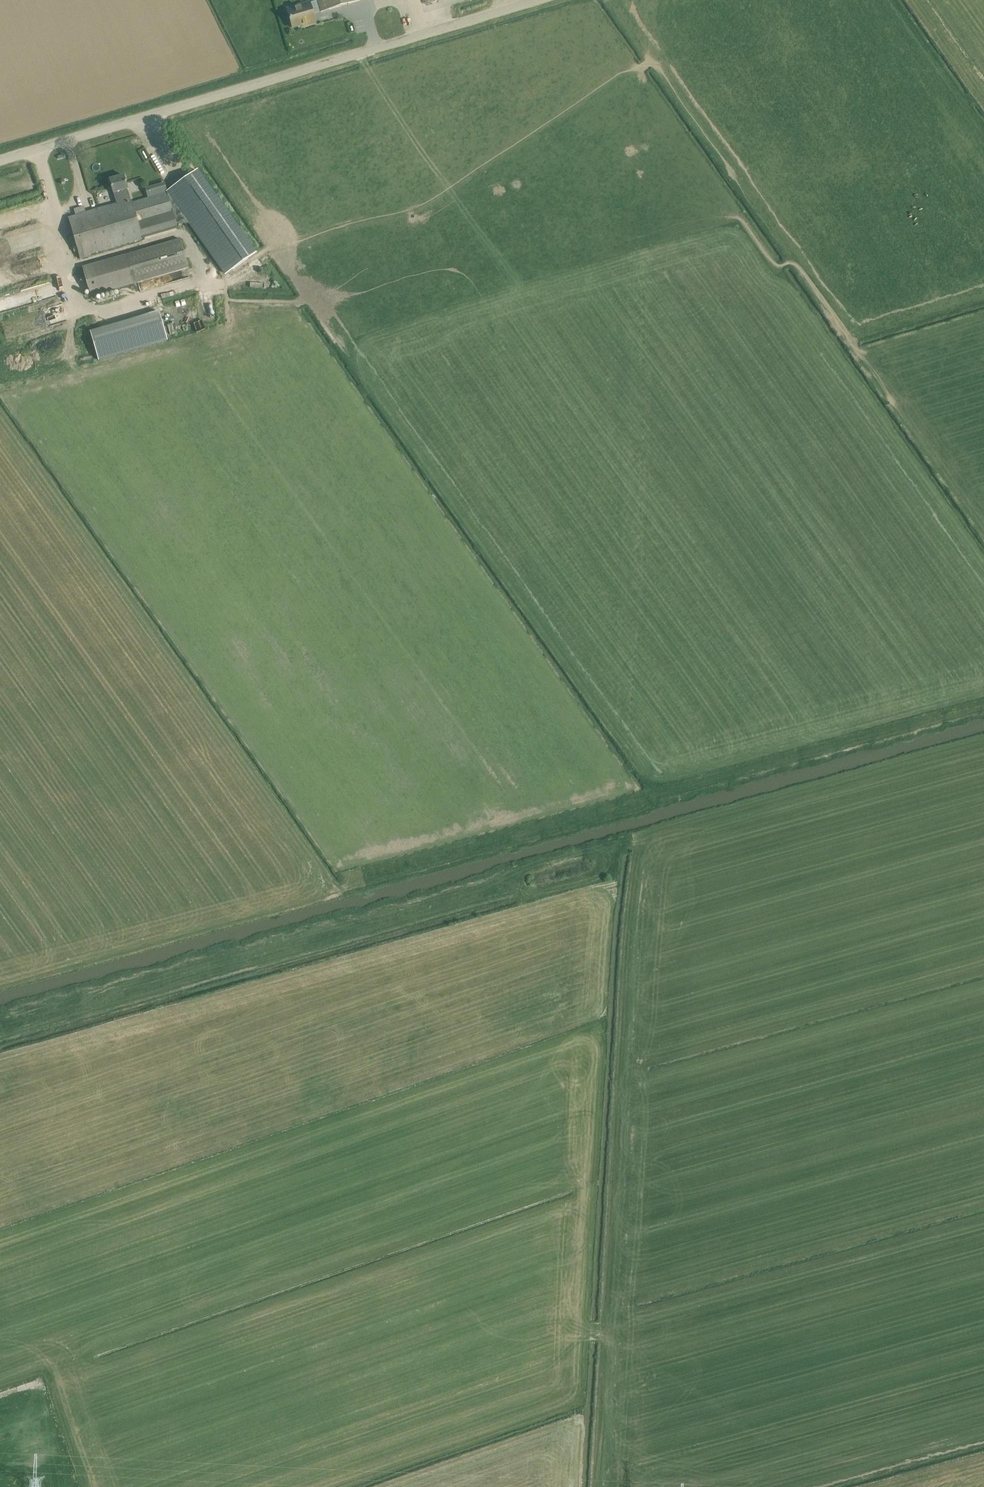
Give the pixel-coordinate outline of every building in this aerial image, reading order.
[(310,2),(287,8),(293,28),(302,25),(302,26),(316,22),(313,12),(320,10),(317,0),(310,2)] [(317,0),(320,10),(321,12),(359,0),(317,0)] [(169,192),(167,192),(170,202),(172,210),(176,223),(176,224),(191,224),(226,273),(255,253),(196,171),(168,191),(169,192)] [(124,175),(109,180),(117,204),(131,200),(124,175)] [(165,183),(145,188),(148,198),(167,192),(165,183)] [(148,198),(132,202),(137,221),(172,210),(170,202),(167,192),(148,198)] [(76,216),(68,218),(71,228),(80,259),(91,256),(90,254),(110,248),(113,247),(133,241),(143,239),(137,221),(132,202),(131,200),(117,204),(102,209),(87,213),(76,216)] [(74,209),(76,216),(87,213),(85,206),(74,209)] [(172,210),(137,221),(143,239),(178,228),(176,224),(176,223),(172,210)] [(180,239),(124,255),(132,284),(189,268),(180,239)] [(91,296),(132,284),(124,255),(82,267),(91,296)] [(2,320),(6,338),(17,335),(16,333),(60,322),(56,306),(2,320)] [(91,329),(98,359),(173,342),(166,312),(91,329)]
